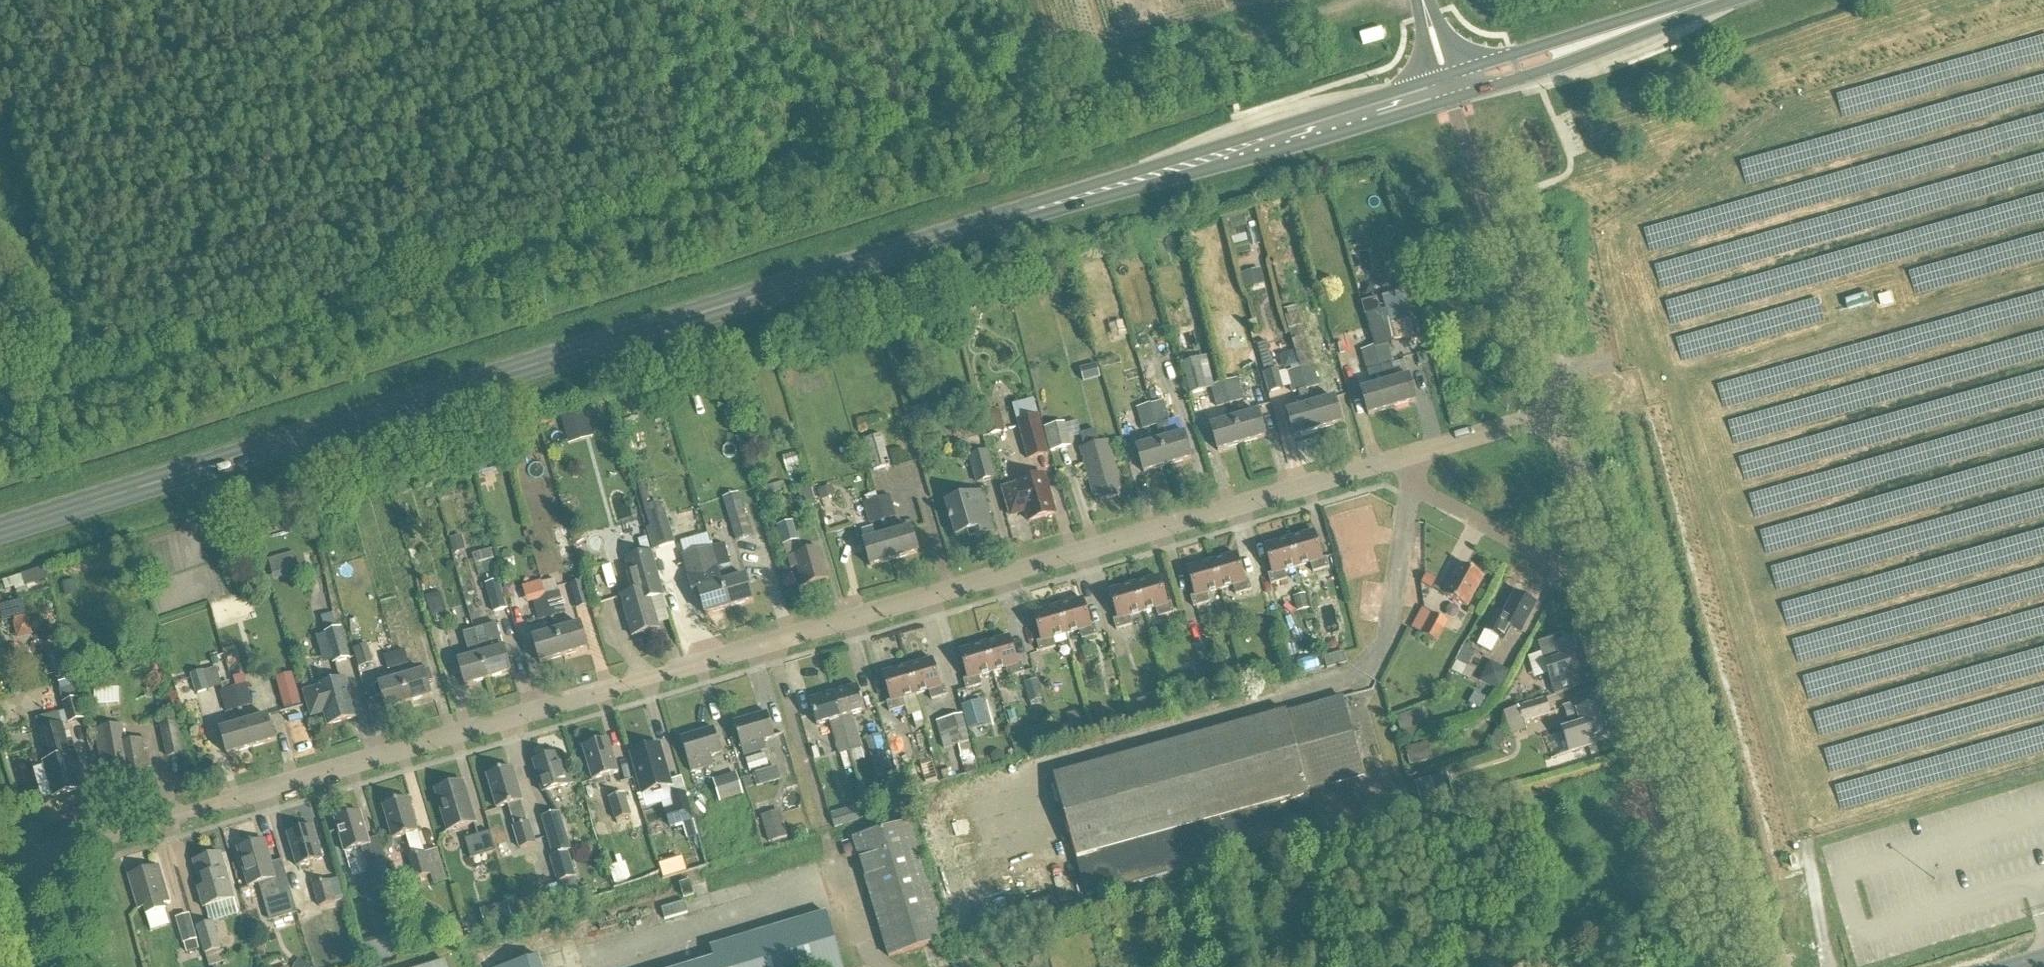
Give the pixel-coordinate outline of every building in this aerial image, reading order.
[(1382,30),(1360,37),(1363,47),(1385,41),(1382,30)] [(1260,271),(1243,275),(1247,290),(1263,285),(1260,271)] [(1366,286),(1361,295),(1370,300),(1375,290),(1366,286)] [(1363,304),(1367,317),(1365,317),(1375,349),(1374,349),(1392,410),(1416,403),(1408,378),(1397,381),(1393,367),(1387,345),(1395,343),(1385,312),(1382,313),(1378,300),(1363,304)] [(1299,370),(1305,393),(1320,388),(1298,306),(1287,309),(1289,317),(1285,317),(1299,370)] [(1258,346),(1265,374),(1264,374),(1269,394),(1284,390),(1278,370),(1274,372),(1267,344),(1258,346)] [(1392,410),(1374,349),(1360,353),(1366,375),(1368,374),(1372,389),(1361,392),(1368,417),(1392,410)] [(1417,356),(1420,367),(1433,364),(1431,353),(1417,356)] [(1084,384),(1100,379),(1094,358),(1078,363),(1084,384)] [(1216,411),(1230,406),(1224,385),(1214,388),(1206,359),(1183,365),(1191,395),(1210,390),(1216,411)] [(1292,397),(1305,393),(1299,370),(1286,375),(1292,397)] [(1224,385),(1230,406),(1243,403),(1237,381),(1224,385)] [(1334,400),(1311,407),(1318,432),(1342,425),(1334,400)] [(1163,402),(1151,406),(1157,428),(1169,425),(1163,402)] [(1157,428),(1151,406),(1136,410),(1142,432),(1157,428)] [(1294,439),(1318,432),(1311,407),(1287,413),(1294,439)] [(585,410),(560,417),(562,422),(566,438),(591,431),(586,414),(585,410)] [(982,417),(987,437),(1005,433),(1000,413),(982,417)] [(1258,414),(1234,421),(1242,446),(1265,439),(1258,414)] [(1049,455),(1038,416),(1018,422),(1029,461),(1049,455)] [(1218,453),(1242,446),(1234,421),(1211,428),(1218,453)] [(1050,454),(1071,450),(1065,425),(1044,430),(1050,454)] [(1184,435),(1173,439),(1169,425),(1157,428),(1161,442),(1160,442),(1168,468),(1191,461),(1184,435)] [(1081,436),(1085,449),(1088,462),(1084,463),(1094,498),(1099,497),(1100,503),(1119,498),(1118,492),(1122,491),(1108,443),(1100,445),(1097,432),(1081,436)] [(882,437),(865,441),(873,472),(890,467),(882,437)] [(923,441),(925,449),(937,446),(935,438),(923,441)] [(1144,475),(1168,468),(1160,442),(1137,449),(1144,475)] [(976,486),(996,481),(988,453),(968,459),(976,486)] [(787,475),(803,470),(798,454),(782,458),(787,475)] [(1011,518),(1026,513),(1029,523),(1056,516),(1044,477),(1002,489),(1011,518)] [(784,483),(762,490),(765,498),(786,491),(784,483)] [(833,494),(821,497),(825,511),(837,507),(833,494)] [(994,534),(983,494),(946,504),(950,519),(948,519),(950,523),(951,523),(956,539),(974,533),(976,539),(994,534)] [(765,514),(783,509),(779,495),(761,501),(765,514)] [(736,543),(752,538),(739,496),(723,501),(736,543)] [(877,501),(883,523),(896,519),(889,497),(877,501)] [(869,527),(883,523),(877,501),(863,505),(869,527)] [(666,514),(660,516),(656,505),(644,509),(650,529),(647,530),(653,552),(659,550),(676,545),(666,514)] [(785,547),(788,559),(792,570),(798,569),(804,588),(828,581),(819,550),(803,554),(799,543),(795,528),(780,532),(783,547),(785,547)] [(911,530),(887,536),(895,562),(918,555),(911,530)] [(1314,535),(1290,542),(1299,570),(1311,566),(1313,573),(1328,569),(1325,559),(1321,560),(1314,535)] [(871,569),(895,562),(887,536),(864,543),(871,569)] [(462,537),(449,540),(453,555),(466,551),(462,537)] [(1270,586),(1279,583),(1287,581),(1285,574),(1299,570),(1290,542),(1264,550),(1271,575),(1267,576),(1270,586)] [(725,546),(710,550),(714,564),(717,563),(718,569),(715,570),(718,577),(720,576),(718,570),(731,566),(725,546)] [(714,564),(710,550),(683,558),(694,595),(699,594),(706,617),(730,610),(723,584),(723,585),(720,576),(718,577),(715,570),(718,569),(717,563),(714,564)] [(492,551),(472,556),(475,566),(495,560),(492,551)] [(625,560),(635,594),(621,598),(633,638),(660,630),(651,601),(664,597),(651,552),(625,560)] [(295,554),(282,558),(287,579),(301,575),(295,554)] [(1237,558),(1212,565),(1220,593),(1234,589),(1239,606),(1254,601),(1249,581),(1244,582),(1237,558)] [(1220,593),(1212,565),(1187,572),(1194,597),(1190,598),(1193,608),(1210,603),(1208,596),(1220,593)] [(1461,566),(1458,571),(1444,597),(1467,609),(1484,579),(1461,566)] [(487,577),(489,585),(485,586),(493,615),(507,611),(499,582),(498,582),(496,574),(487,577)] [(746,578),(723,584),(730,610),(753,603),(746,578)] [(1160,580),(1135,587),(1144,615),(1156,611),(1158,618),(1174,614),(1171,604),(1167,605),(1160,580)] [(543,585),(553,618),(565,615),(556,582),(543,585)] [(583,583),(571,586),(578,610),(590,607),(583,583)] [(553,618),(543,585),(524,590),(527,603),(533,602),(539,622),(553,618)] [(1116,631),(1125,628),(1133,626),(1131,619),(1144,615),(1135,587),(1110,594),(1117,620),(1113,621),(1116,631)] [(249,595),(212,606),(217,625),(255,613),(249,595)] [(1309,611),(1305,596),(1297,598),(1300,613),(1309,611)] [(1535,606),(1516,596),(1504,619),(1494,614),(1484,633),(1502,642),(1509,629),(1520,634),(1535,606)] [(1083,602),(1059,609),(1067,637),(1080,633),(1082,641),(1097,636),(1094,626),(1090,628),(1083,602)] [(1039,653),(1048,650),(1056,648),(1054,641),(1067,637),(1059,609),(1033,617),(1040,642),(1036,643),(1039,653)] [(1413,632),(1422,637),(1437,645),(1448,625),(1425,612),(1413,632)] [(30,620),(14,624),(18,640),(33,636),(30,620)] [(358,621),(350,623),(353,636),(361,635),(358,621)] [(509,648),(504,649),(497,625),(485,629),(475,632),(489,680),(511,674),(508,662),(513,660),(509,648)] [(581,626),(557,633),(564,658),(588,651),(581,626)] [(1196,652),(1211,648),(1205,626),(1190,630),(1196,652)] [(333,666),(350,661),(342,630),(324,635),(333,666)] [(489,680),(475,632),(464,635),(471,659),(453,664),(457,676),(462,675),(466,687),(489,680)] [(541,665),(564,658),(557,633),(533,639),(541,665)] [(1555,697),(1577,690),(1573,675),(1587,670),(1578,640),(1564,644),(1562,637),(1538,645),(1552,687),(1555,697)] [(1024,674),(1022,664),(1017,665),(1011,643),(986,650),(994,675),(1007,671),(1009,679),(1024,674)] [(354,650),(359,669),(373,665),(368,646),(354,650)] [(1463,649),(1456,663),(1468,669),(1475,655),(1463,649)] [(963,681),(966,692),(983,687),(981,679),(994,675),(986,650),(961,657),(967,679),(963,681)] [(66,652),(50,657),(56,680),(72,676),(66,652)] [(404,652),(395,655),(399,670),(409,667),(404,652)] [(399,670),(395,655),(384,658),(388,673),(399,670)] [(1327,672),(1346,666),(1343,656),(1324,662),(1327,672)] [(1316,657),(1297,661),(1300,675),(1320,670),(1316,657)] [(1482,680),(1502,687),(1509,667),(1489,660),(1482,680)] [(948,697),(945,686),(940,688),(934,665),(910,673),(917,697),(930,693),(932,701),(948,697)] [(217,670),(191,676),(195,694),(221,688),(217,670)] [(430,671),(402,679),(409,704),(432,697),(428,685),(434,683),(430,671)] [(886,704),(889,714),(907,709),(904,701),(917,697),(910,673),(884,680),(891,702),(886,704)] [(293,675),(276,680),(284,712),(301,707),(293,675)] [(236,689),(245,686),(247,686),(244,676),(234,679),(236,689)] [(409,704),(402,679),(374,688),(377,700),(383,698),(387,711),(409,704)] [(356,720),(345,681),(319,688),(319,690),(306,694),(312,717),(326,713),(330,727),(356,720)] [(1037,681),(1025,684),(1030,704),(1042,701),(1037,681)] [(121,703),(121,686),(95,686),(95,702),(121,703)] [(245,686),(234,689),(240,711),(253,707),(247,686),(245,686)] [(858,688),(834,695),(852,754),(863,751),(852,717),(865,713),(858,688)] [(240,711),(234,689),(221,693),(227,715),(240,711)] [(1222,702),(1229,701),(1227,693),(1220,694),(1222,702)] [(852,754),(834,695),(810,702),(817,727),(831,723),(841,757),(849,755),(852,754)] [(62,726),(63,726),(85,720),(79,699),(63,704),(66,714),(59,716),(62,726)] [(1308,792),(1364,777),(1342,699),(1286,715),(1286,713),(1054,778),(1087,899),(1320,834),(1308,792)] [(1546,699),(1518,709),(1523,724),(1551,715),(1546,699)] [(1578,717),(1581,726),(1562,732),(1569,754),(1592,747),(1590,741),(1608,736),(1598,705),(1584,710),(1581,700),(1562,706),(1567,721),(1578,717)] [(963,707),(968,728),(982,724),(977,703),(963,707)] [(1109,712),(1095,716),(1097,726),(1112,722),(1109,712)] [(1416,712),(1398,718),(1403,732),(1421,726),(1416,712)] [(775,739),(768,715),(735,725),(744,758),(767,751),(764,742),(775,739)] [(62,726),(59,716),(37,722),(45,751),(48,750),(52,762),(45,764),(55,799),(80,791),(71,758),(77,756),(73,742),(67,744),(63,726),(62,726)] [(963,716),(937,723),(944,750),(971,743),(963,716)] [(245,725),(252,750),(276,743),(268,718),(245,725)] [(178,724),(166,726),(160,728),(167,760),(185,756),(184,754),(178,724)] [(228,757),(252,750),(245,725),(221,732),(228,757)] [(126,744),(123,727),(96,732),(102,770),(108,769),(111,784),(147,777),(146,770),(152,769),(147,740),(126,744)] [(681,740),(691,774),(702,771),(714,767),(712,758),(722,755),(715,730),(681,740)] [(1496,732),(1488,746),(1500,752),(1508,738),(1496,732)] [(867,740),(877,774),(891,770),(881,736),(867,740)] [(1018,741),(1021,752),(1032,749),(1029,738),(1018,741)] [(619,775),(609,741),(583,748),(593,782),(619,775)] [(1428,742),(1406,749),(1410,765),(1432,759),(1428,742)] [(958,747),(966,775),(981,771),(973,743),(958,747)] [(672,788),(660,747),(631,755),(643,796),(672,788)] [(849,755),(841,757),(845,772),(853,770),(849,755)] [(564,775),(558,756),(534,763),(543,794),(561,789),(562,791),(565,790),(565,788),(574,785),(570,773),(564,775)] [(926,785),(938,782),(932,761),(920,764),(926,785)] [(777,768),(756,774),(760,788),(781,782),(777,768)] [(513,769),(488,777),(498,810),(509,807),(515,828),(528,824),(521,803),(523,803),(513,769)] [(737,774),(713,781),(720,804),(744,796),(737,774)] [(1454,797),(1451,789),(1444,791),(1439,777),(1415,785),(1422,807),(1454,797)] [(476,825),(463,784),(437,792),(449,833),(476,825)] [(615,822),(621,820),(623,820),(631,817),(625,795),(608,800),(615,822)] [(697,837),(693,822),(694,822),(686,796),(672,800),(675,810),(666,812),(671,829),(683,825),(687,840),(697,837)] [(393,841),(419,834),(409,800),(383,807),(393,841)] [(761,817),(769,843),(788,838),(780,811),(761,817)] [(560,813),(542,818),(553,856),(553,857),(569,852),(572,851),(560,813)] [(839,813),(830,816),(834,830),(843,828),(839,813)] [(371,878),(389,873),(379,839),(369,842),(361,814),(335,821),(345,854),(362,849),(371,878)] [(514,829),(512,829),(518,851),(528,848),(536,846),(529,824),(528,824),(515,828),(514,829)] [(889,959),(946,941),(911,824),(854,841),(889,959)] [(323,861),(313,828),(288,835),(298,869),(323,861)] [(471,861),(496,854),(490,834),(465,841),(471,861)] [(262,885),(266,897),(273,922),(298,915),(291,890),(283,862),(272,866),(265,842),(239,850),(250,888),(262,885)] [(426,854),(425,855),(431,874),(431,877),(434,886),(448,882),(444,870),(438,850),(426,854)] [(553,857),(550,858),(565,906),(581,902),(574,879),(577,878),(569,852),(553,857)] [(235,901),(221,855),(194,863),(202,890),(198,891),(204,910),(235,901)] [(415,882),(431,877),(431,874),(425,855),(408,859),(415,882)] [(625,860),(610,865),(616,881),(630,876),(625,860)] [(659,867),(663,881),(687,873),(683,860),(659,867)] [(164,907),(171,905),(160,868),(129,877),(140,912),(145,910),(147,917),(166,911),(164,907)] [(336,904),(345,902),(339,880),(329,882),(333,894),(336,904)] [(319,910),(336,904),(333,894),(329,882),(312,887),(319,910)] [(683,900),(693,897),(690,884),(679,886),(683,900)] [(665,922),(688,915),(685,903),(662,910),(665,922)] [(508,904),(481,911),(485,928),(512,921),(508,904)] [(688,966),(841,966),(826,915),(711,949),(714,959),(688,966)] [(197,941),(190,916),(176,920),(184,945),(197,941)] [(205,955),(209,966),(215,966),(225,964),(221,950),(213,924),(196,928),(204,956),(205,955)] [(430,947),(427,934),(411,938),(414,951),(430,947)]
